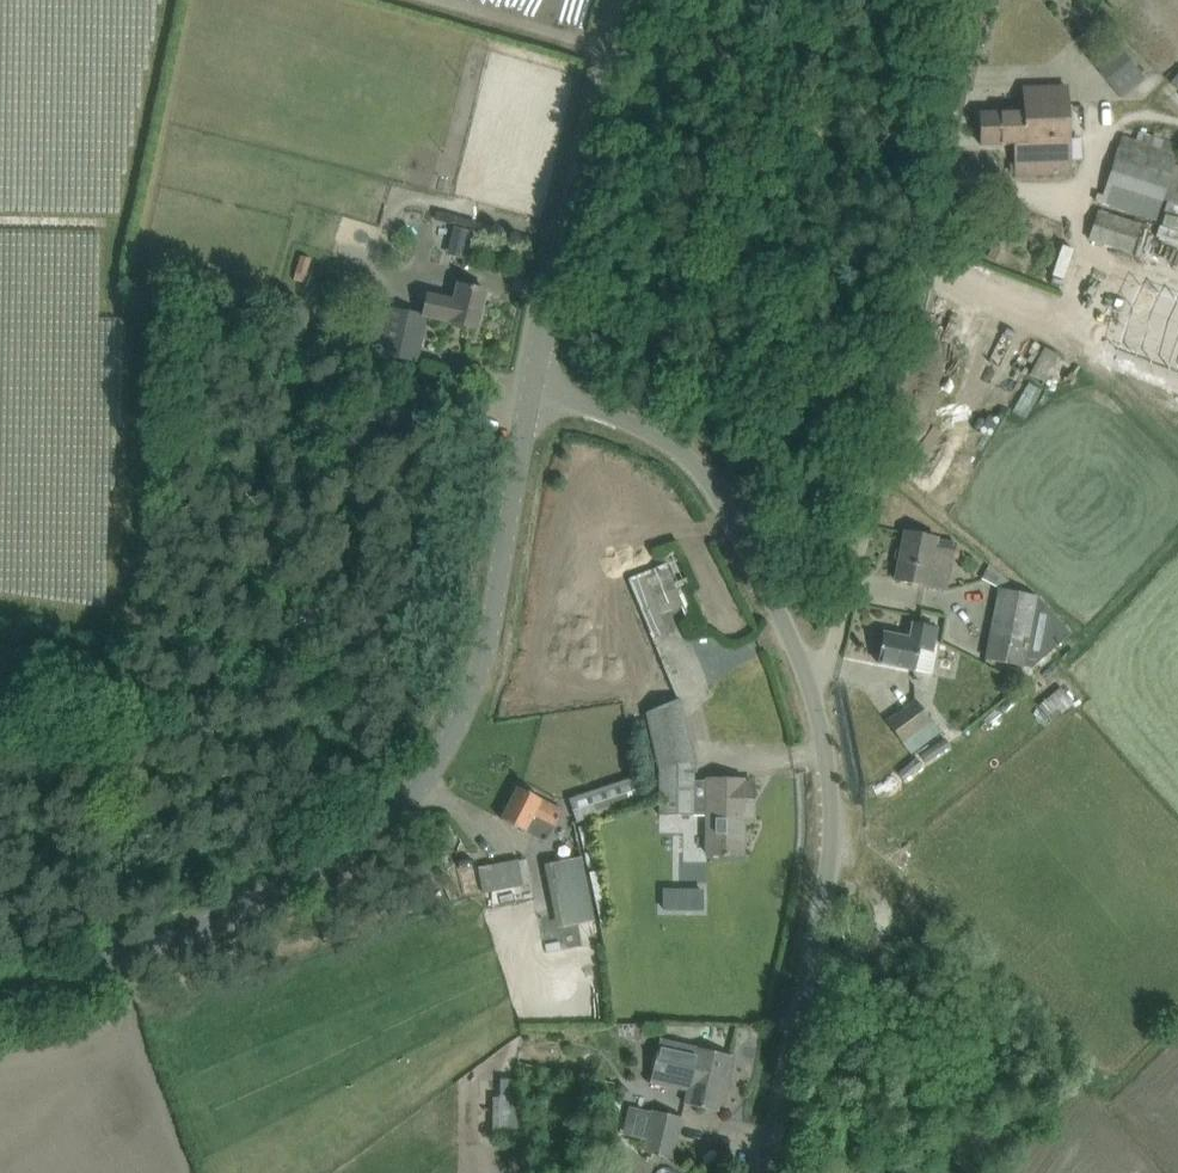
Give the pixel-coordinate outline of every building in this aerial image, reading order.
[(1116,42),(1092,62),(1121,97),(1145,78),(1116,42)] [(980,145),(1015,144),(1024,143),(1024,120),(1037,120),(1037,102),(1067,102),(1066,86),(1023,87),(1023,112),(979,113),(980,145)] [(1071,175),(1067,102),(1037,102),(1037,120),(1024,120),(1024,143),(1015,144),(1015,176),(1071,175)] [(1156,220),(1177,147),(1177,146),(1163,141),(1139,133),(1136,144),(1120,139),(1101,203),(1156,220)] [(1088,240),(1131,254),(1140,227),(1096,213),(1088,240)] [(1174,217),(1163,242),(1177,249),(1177,219),(1174,217)] [(471,264),(481,236),(462,229),(453,257),(471,264)] [(1074,288),(1085,251),(1073,248),(1062,284),(1074,288)] [(301,284),(317,288),(323,265),(307,261),(301,284)] [(1117,350),(1177,372),(1177,298),(1140,284),(1117,350)] [(388,309),(386,317),(355,309),(346,346),(369,352),(368,352),(417,362),(427,319),(429,320),(429,317),(449,321),(449,322),(477,328),(485,291),(458,285),(454,301),(428,296),(423,315),(388,309)] [(1063,392),(1076,363),(1052,353),(1040,382),(1063,392)] [(1021,401),(1040,373),(1025,363),(1006,391),(1021,401)] [(904,532),(894,580),(927,586),(927,585),(942,588),(948,559),(952,560),(955,543),(937,540),(937,538),(904,532)] [(667,632),(656,608),(678,600),(675,592),(691,586),(676,546),(661,551),(665,564),(642,574),(629,579),(653,638),(667,632)] [(984,658),(1031,668),(1070,633),(1036,596),(999,588),(984,658)] [(878,663),(931,673),(935,652),(932,651),(936,628),(912,624),(910,636),(908,636),(908,638),(884,633),(881,647),(879,647),(878,652),(880,652),(878,663)] [(1070,693),(1038,714),(1051,734),(1083,712),(1070,693)] [(659,770),(693,760),(679,700),(651,712),(659,770)] [(915,700),(887,721),(911,754),(939,734),(915,700)] [(693,815),(693,781),(693,760),(659,770),(659,815),(693,815)] [(569,800),(576,824),(639,803),(632,779),(569,800)] [(707,781),(693,781),(693,815),(707,815),(706,854),(722,854),(722,856),(726,856),(726,854),(742,855),(743,806),(752,807),(753,783),(743,783),(743,780),(707,780),(707,781)] [(527,793),(517,788),(501,820),(546,842),(562,811),(529,794),(530,792),(528,791),(527,793)] [(580,857),(549,864),(562,928),(593,921),(580,857)] [(513,858),(499,861),(505,889),(519,886),(513,858)] [(664,890),(664,909),(701,909),(701,890),(664,890)] [(660,1039),(659,1039),(650,1082),(667,1086),(668,1084),(688,1088),(684,1104),(717,1111),(730,1055),(660,1039)] [(516,1139),(517,1080),(504,1080),(503,1098),(496,1098),(496,1139),(516,1139)] [(651,1113),(643,1150),(642,1152),(672,1158),(681,1117),(652,1111),(651,1113)]
